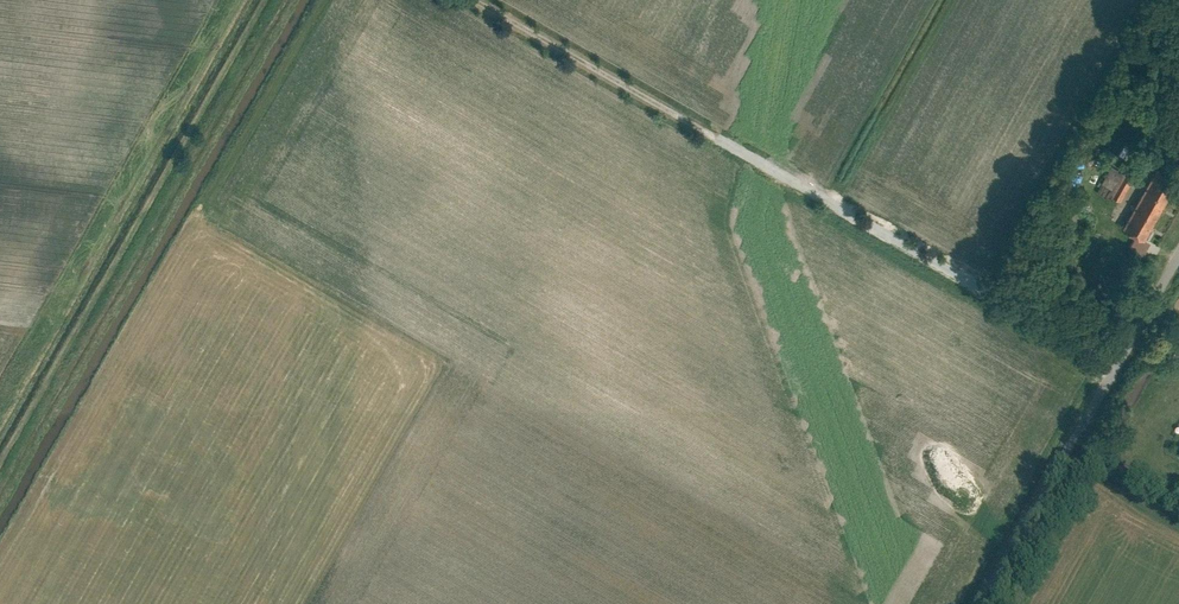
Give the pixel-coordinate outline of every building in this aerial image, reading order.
[(1104,196),(1116,203),(1136,172),(1117,160),(1106,177),(1114,181),(1104,196)] [(1128,225),(1144,234),(1175,182),(1159,172),(1128,225)]
